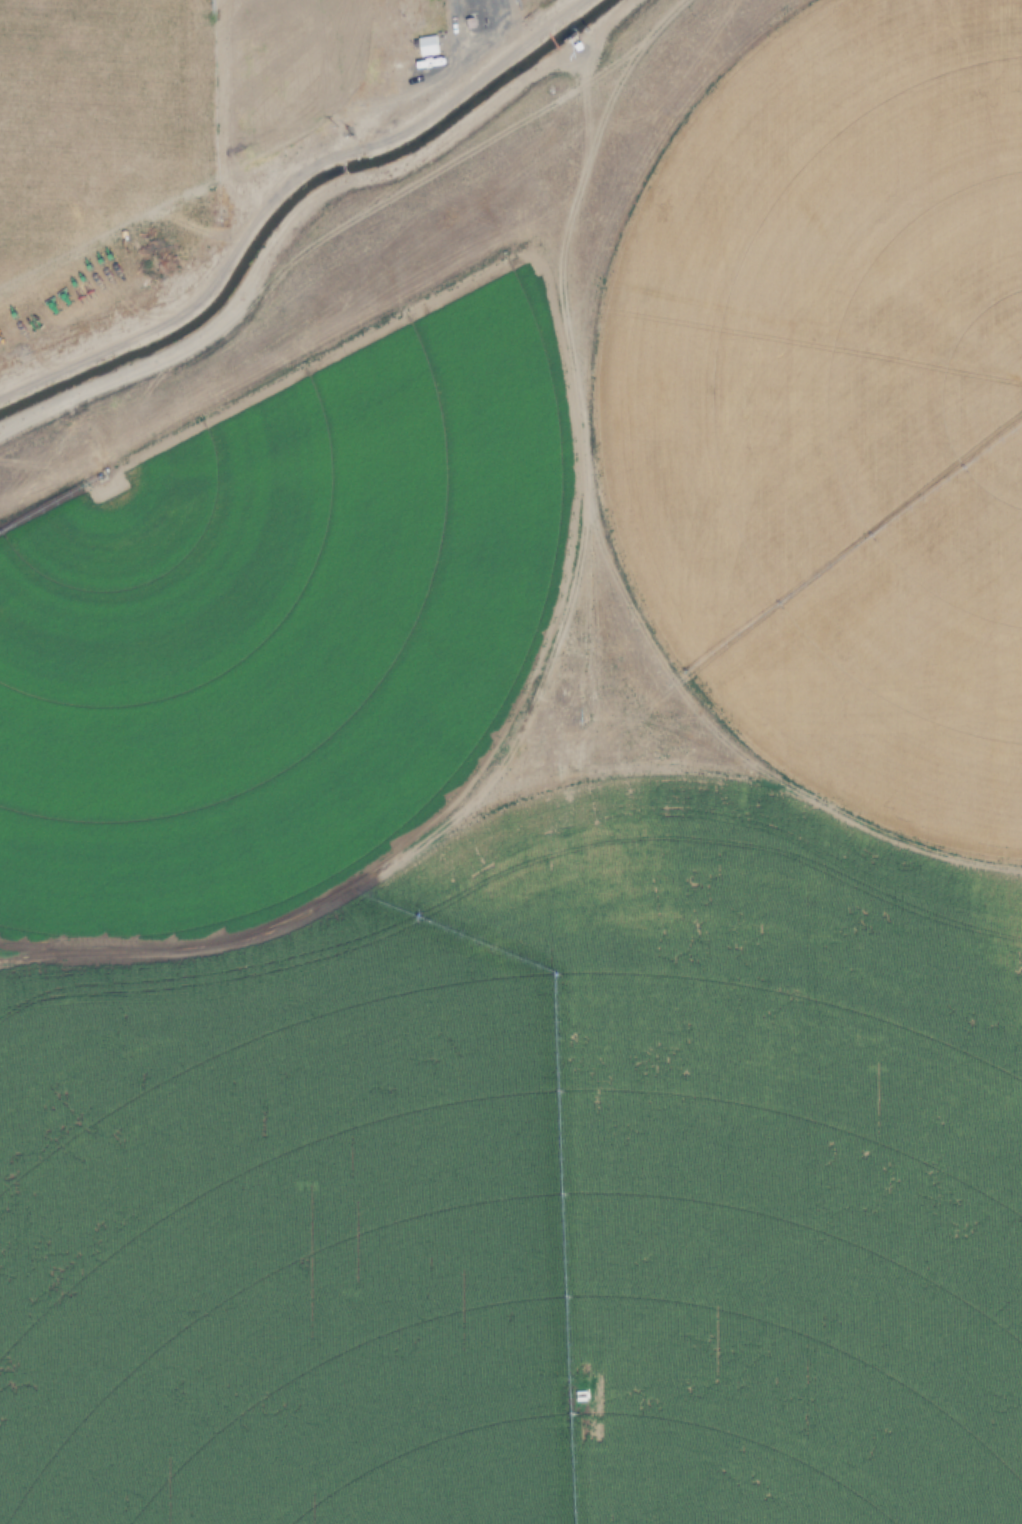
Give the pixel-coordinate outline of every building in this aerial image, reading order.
[(400,12),(403,12),(405,30),(424,29),(422,0),(399,0),(400,12)] [(437,36),(418,38),(420,56),(439,55),(437,36)] [(587,1401),(585,1392),(576,1393),(578,1403),(587,1401)]
